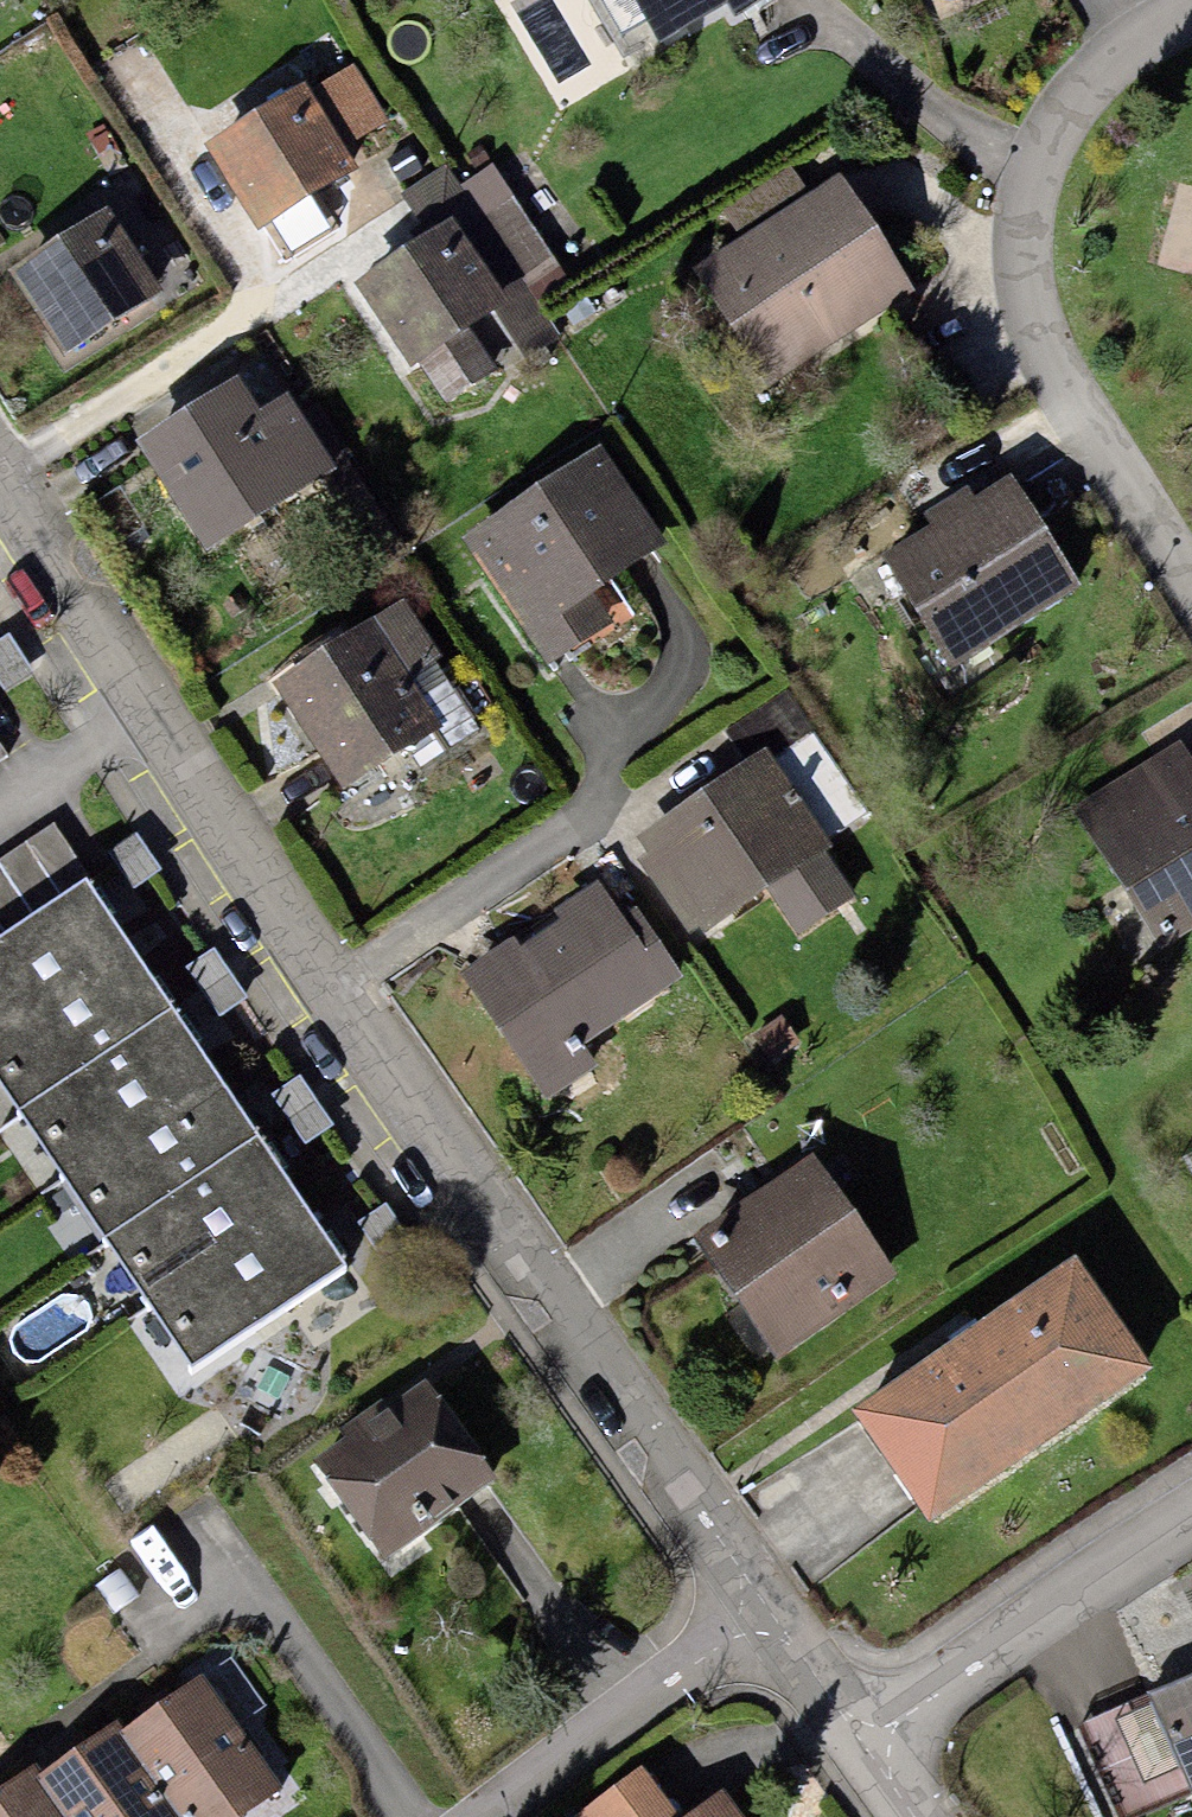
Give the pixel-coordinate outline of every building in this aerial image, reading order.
[(676,60),(782,0),(642,0),(676,60)] [(309,104),(216,160),(266,242),(358,186),(309,104)] [(730,222),(750,252),(810,213),(789,183),(730,222)] [(750,252),(702,284),(775,394),(906,307),(834,197),(810,213),(750,252)] [(466,233),(365,302),(441,413),(491,378),(472,350),(502,329),(518,351),(538,337),(512,299),(553,271),(513,213),(472,241),(466,233)] [(116,229),(19,286),(65,364),(162,307),(116,229)] [(239,401),(147,462),(210,557),(338,473),(299,414),(263,438),(239,401)] [(601,466),(471,554),(554,677),(615,636),(596,609),(666,562),(601,466)] [(945,543),(895,573),(955,671),(1072,599),(1012,502),(980,521),(973,510),(938,531),(945,543)] [(400,628),(283,701),(347,802),(441,743),(413,699),(436,685),(400,628)] [(9,756),(0,742),(0,762),(9,756)] [(810,742),(764,774),(827,866),(873,834),(810,742)] [(1083,818),(1166,955),(1191,939),(1191,791),(1175,763),(1083,818)] [(764,774),(641,857),(704,950),(827,866),(764,774)] [(88,875),(53,824),(0,860),(0,934),(88,875)] [(0,939),(0,1082),(192,1369),(345,1267),(87,881),(0,939)] [(613,903),(475,989),(545,1101),(604,1065),(593,1048),(673,999),(613,903)] [(815,1189),(706,1255),(769,1360),(878,1294),(815,1189)] [(1084,1288),(867,1431),(934,1533),(1151,1390),(1084,1288)] [(427,1380),(314,1462),(387,1560),(499,1478),(427,1380)] [(202,1673),(121,1731),(181,1816),(241,1816),(284,1786),(202,1673)] [(1155,1716),(1191,1796),(1191,1699),(1155,1716)] [(121,1731),(115,1723),(37,1778),(66,1816),(181,1816),(121,1731)] [(37,1778),(29,1767),(0,1789),(0,1816),(66,1816),(37,1778)] [(579,1816),(675,1816),(641,1771),(579,1816)] [(720,1794),(690,1816),(737,1816),(720,1794)]
